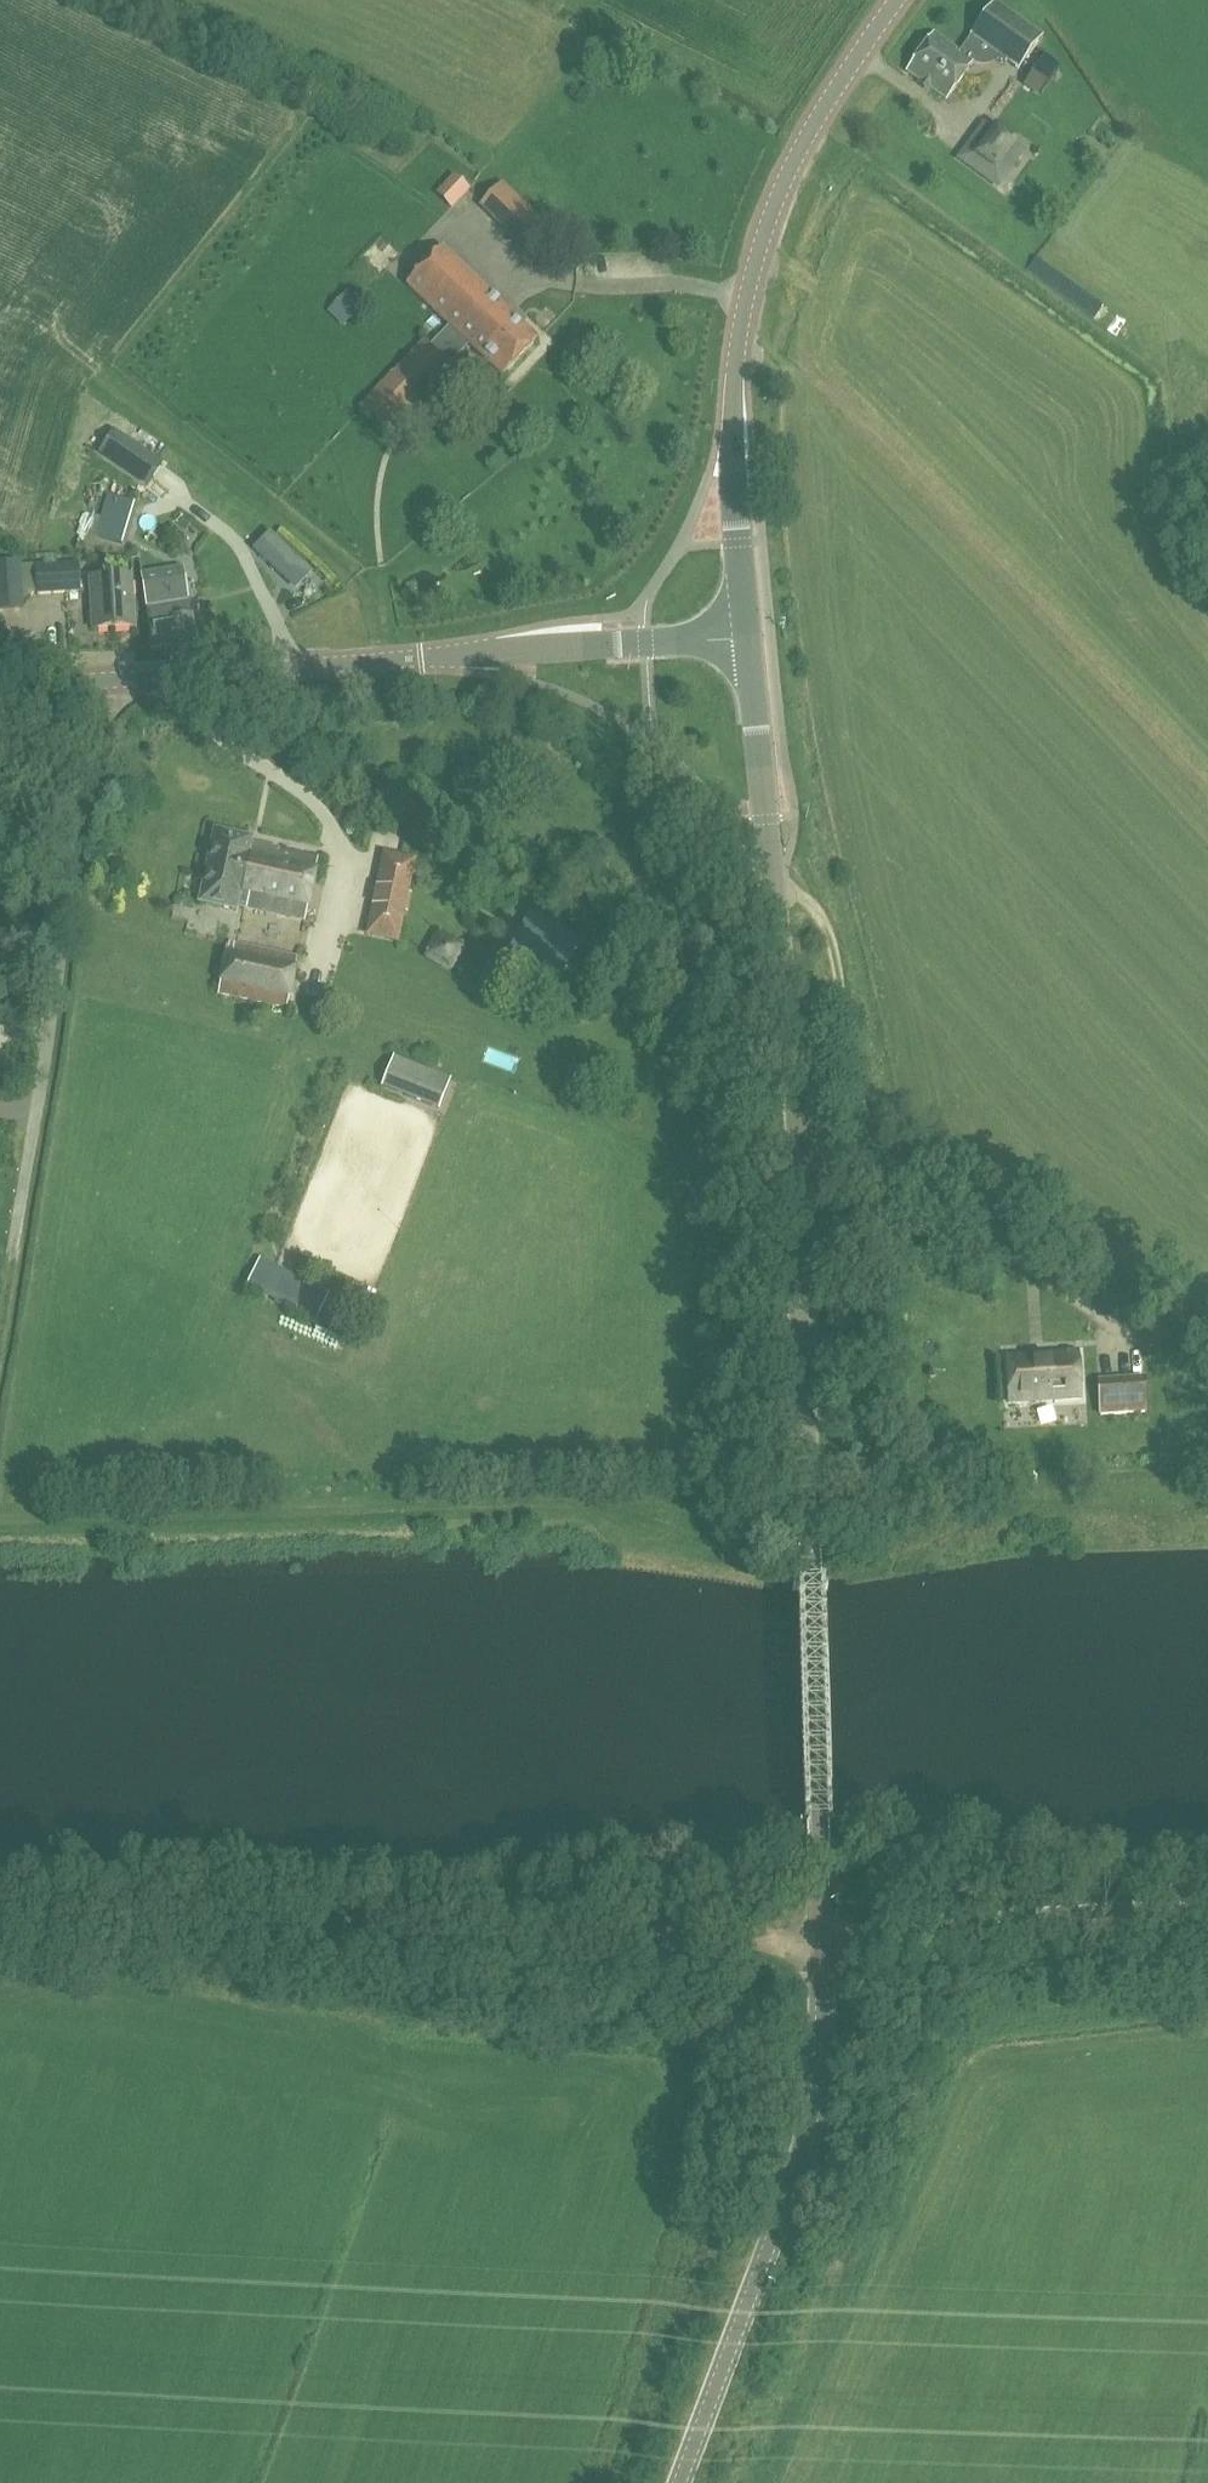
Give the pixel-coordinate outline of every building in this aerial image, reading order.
[(907,71),(946,100),(973,62),(972,61),(983,45),(1018,70),(1042,36),(995,2),(970,36),(972,37),(960,53),(933,33),(907,71)] [(1021,83),(1042,97),(1056,77),(1036,63),(1021,83)] [(963,162),(996,185),(1007,170),(1016,177),(1031,158),(1022,151),(984,124),(967,146),(972,150),(963,162)] [(437,194),(453,209),(470,192),(454,177),(437,194)] [(483,202),(540,258),(570,226),(531,187),(517,200),(501,184),(483,202)] [(470,346),(502,377),(538,340),(442,248),(406,285),(449,326),(470,346)] [(327,312),(343,326),(362,305),(346,291),(327,312)] [(430,348),(450,366),(470,346),(449,326),(430,348)] [(358,409),(385,435),(451,367),(450,366),(430,348),(423,341),(358,409)] [(148,484),(162,464),(114,432),(100,452),(148,484)] [(80,495),(97,506),(106,493),(89,481),(80,495)] [(210,495),(197,508),(210,520),(222,508),(210,495)] [(97,536),(127,545),(139,505),(109,496),(97,536)] [(228,536),(256,563),(274,545),(246,517),(228,536)] [(36,593),(36,596),(81,593),(79,563),(25,566),(26,594),(36,593)] [(25,609),(23,566),(0,567),(0,611),(25,609)] [(89,581),(93,630),(134,628),(131,578),(89,581)] [(174,644),(176,656),(195,653),(190,619),(188,619),(186,602),(178,604),(177,597),(174,582),(145,586),(147,602),(149,602),(150,613),(153,630),(151,630),(154,648),(174,644)] [(237,906),(304,920),(318,859),(250,845),(252,839),(215,831),(199,903),(236,911),(237,906)] [(401,867),(374,860),(368,883),(396,890),(401,867)] [(391,907),(364,900),(358,924),(386,932),(391,907)] [(509,949),(546,969),(569,961),(580,941),(527,913),(509,949)] [(217,994),(287,1008),(297,957),(228,943),(217,994)] [(439,1108),(450,1079),(393,1057),(382,1086),(439,1108)] [(896,1259),(904,1265),(908,1258),(900,1253),(896,1259)] [(249,1282),(319,1316),(330,1293),(260,1259),(249,1282)] [(1005,1357),(1008,1403),(1081,1399),(1078,1353),(1005,1357)] [(1098,1381),(1100,1414),(1146,1411),(1144,1377),(1098,1381)] [(1017,1418),(1041,1417),(1040,1406),(1016,1408),(1017,1418)]
